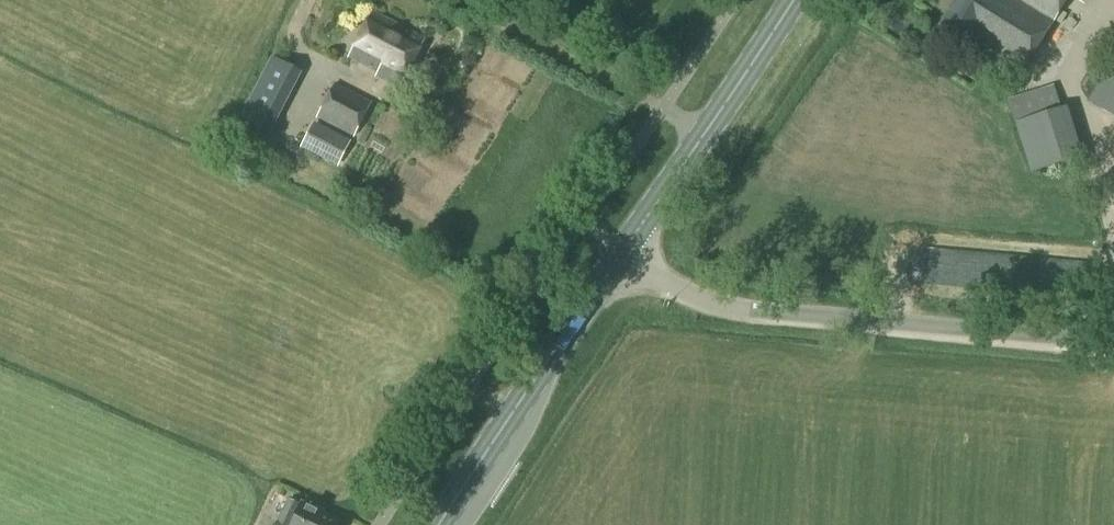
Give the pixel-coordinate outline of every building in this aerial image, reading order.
[(936,31),(964,47),(967,43),(1019,75),(1064,0),(955,0),(936,31)] [(395,91),(420,40),(369,14),(346,60),(374,76),(372,79),(395,91)] [(266,140),(301,73),(271,57),(236,124),(266,140)] [(1086,104),(1113,121),(1113,58),(1086,104)] [(352,138),(371,104),(334,84),(315,118),(352,138)] [(1060,109),(1054,89),(1008,103),(1030,174),(1082,159),(1066,108),(1060,109)] [(337,168),(350,142),(313,122),(300,148),(337,168)] [(285,502),(274,524),(335,524),(336,524),(298,506),(297,508),(285,502)]
